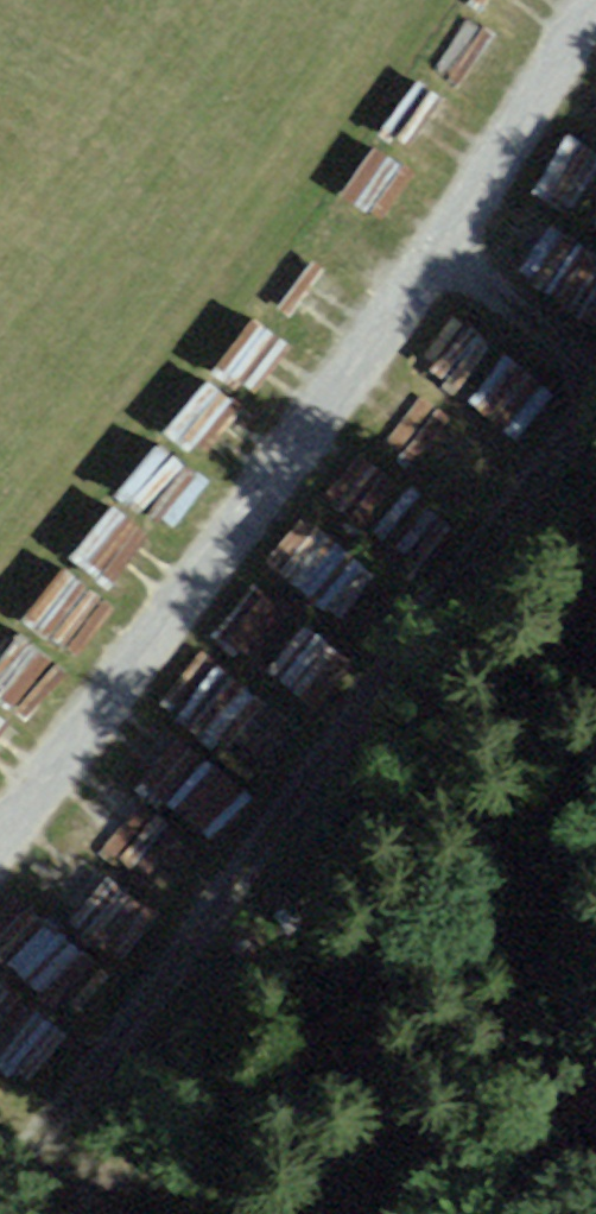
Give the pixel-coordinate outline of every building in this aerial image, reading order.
[(533,286),(595,302),(595,144),(555,133),(538,200),(554,204),(533,286)] [(473,320),(436,366),(512,427),(549,381),(473,320)] [(301,700),(309,705),(394,570),(292,506),(161,713),(256,772),(301,700)] [(0,649),(0,689),(25,707),(63,653),(19,622),(0,649)] [(24,714),(0,698),(0,748),(24,714)] [(110,762),(213,830),(247,778),(145,711),(110,762)] [(11,955),(67,1011),(111,967),(55,911),(11,955)] [(34,1072),(65,1018),(0,980),(0,1052),(34,1072)]
